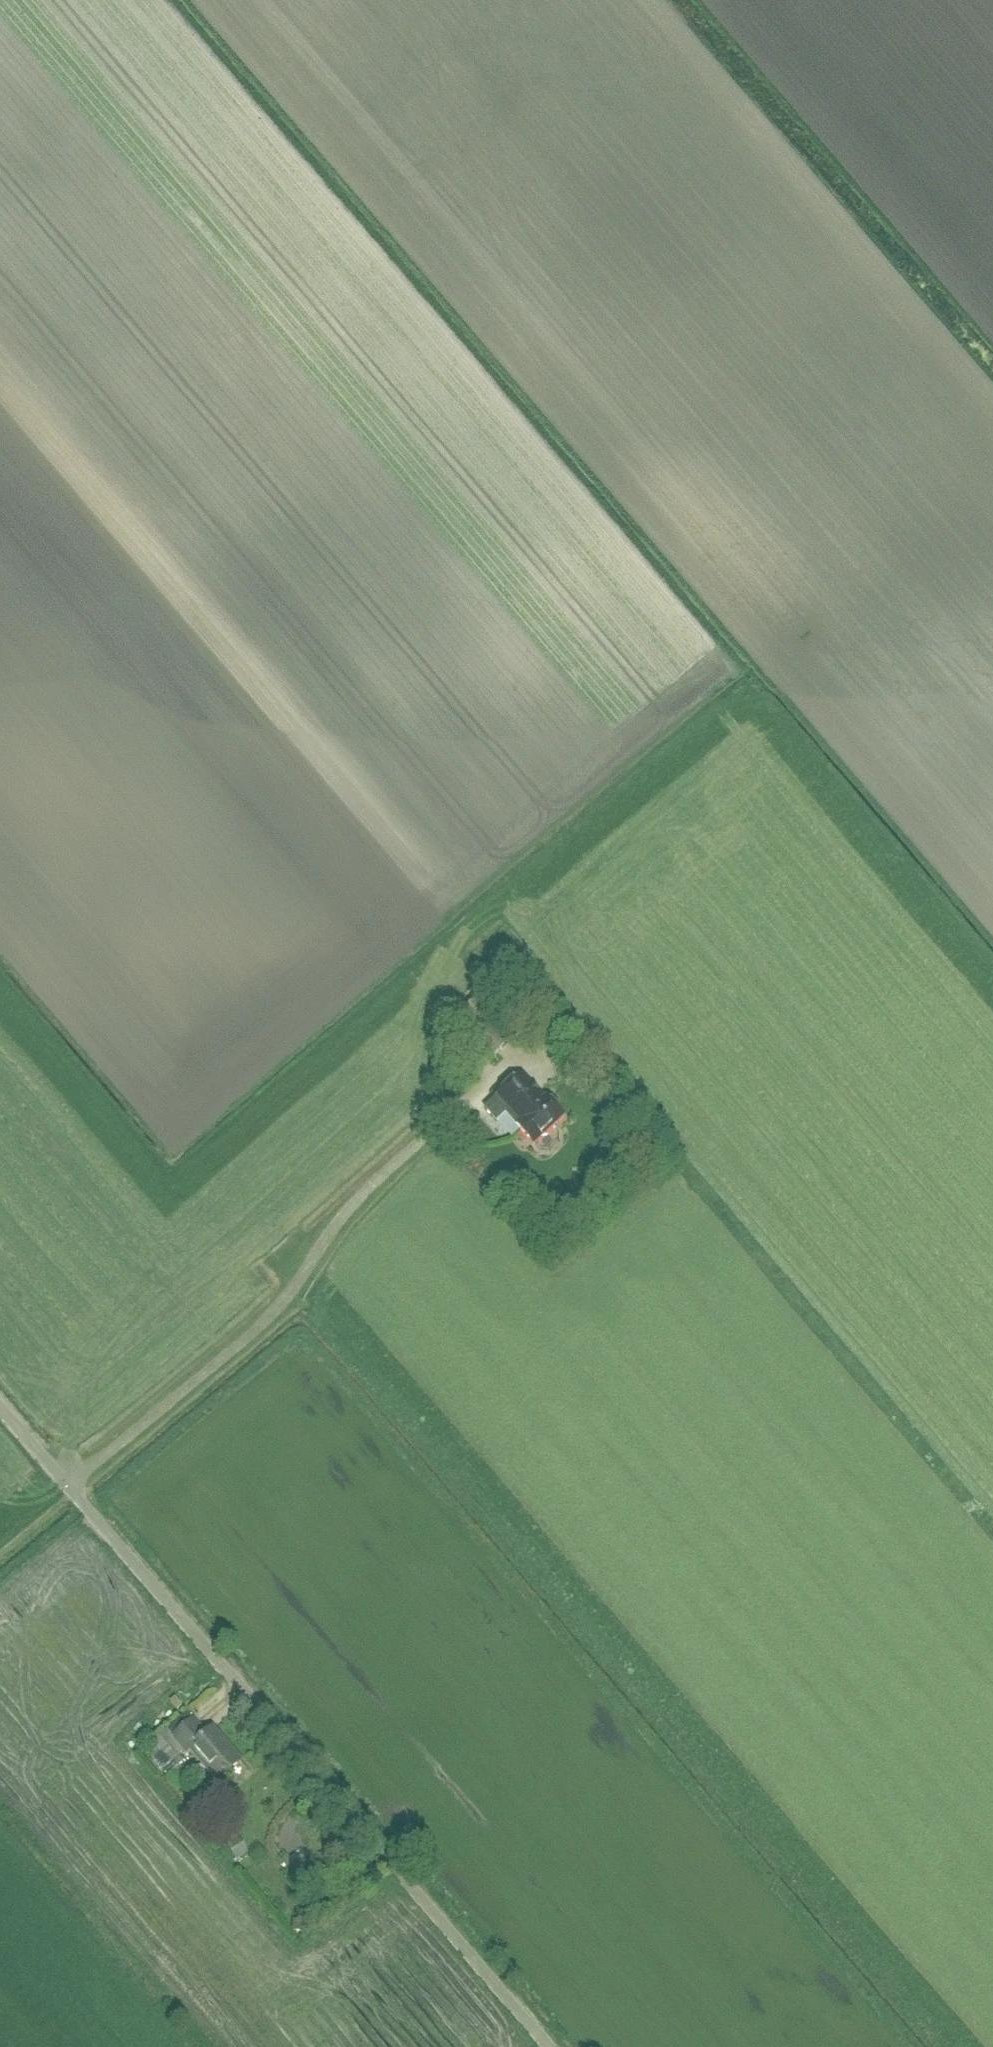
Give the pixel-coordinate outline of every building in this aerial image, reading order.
[(488,1062),(520,1034),(486,993),(453,1021),(488,1062)] [(534,1146),(565,1118),(547,1099),(546,1099),(523,1075),(494,1103),(485,1112),(497,1125),(506,1116),(534,1146)] [(185,1756),(191,1752),(218,1784),(242,1764),(214,1731),(207,1737),(195,1722),(188,1714),(144,1752),(162,1772),(183,1754),(185,1756)] [(170,1783),(184,1772),(176,1764),(163,1775),(170,1783)] [(236,1862),(249,1856),(239,1839),(226,1846),(236,1862)]
